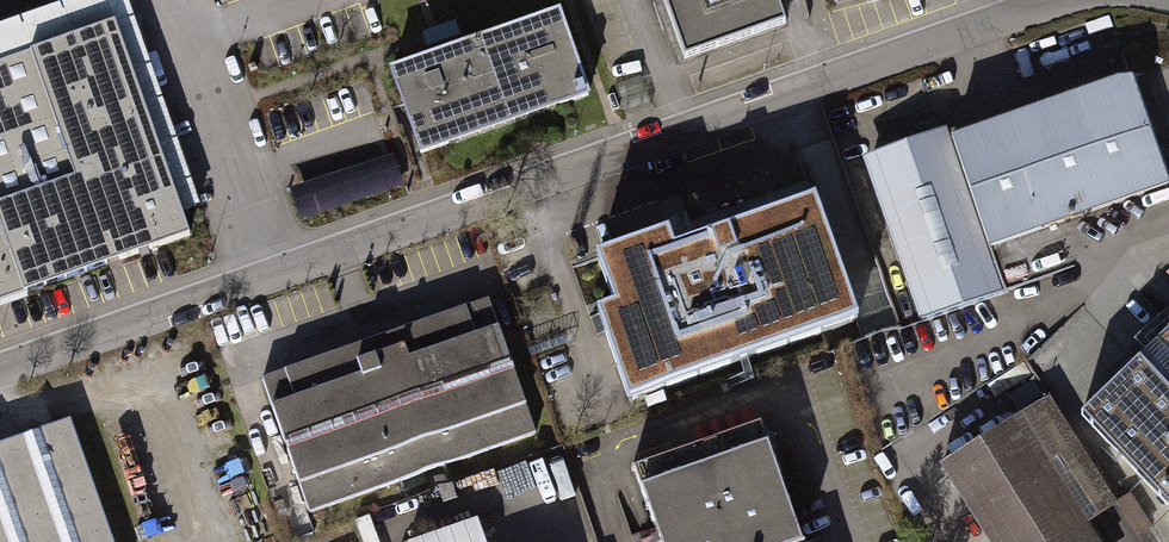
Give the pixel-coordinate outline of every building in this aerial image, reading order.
[(193,233),(185,213),(207,205),(134,0),(87,0),(0,31),(0,301),(193,233)] [(688,60),(793,23),(784,0),(667,0),(688,60)] [(392,74),(423,162),(597,99),(565,12),(392,74)] [(1131,77),(951,140),(989,246),(1168,184),(1131,77)] [(989,246),(951,140),(867,170),(921,322),(1005,292),(989,246)] [(302,219),(406,188),(396,156),(293,186),(302,219)] [(597,316),(629,400),(860,315),(816,197),(670,251),(664,234),(594,259),(613,310),(597,316)] [(489,292),(269,368),(319,509),(538,433),(489,292)] [(1168,506),(1168,333),(1082,416),(1168,506)] [(991,541),(1097,541),(1085,523),(1047,463),(1057,457),(1067,473),(1088,460),(1049,397),(942,465),(991,541)] [(761,424),(758,416),(737,415),(691,431),(696,447),(635,468),(659,538),(660,541),(802,541),(761,424)] [(76,425),(0,451),(0,541),(117,541),(76,425)] [(1116,503),(1088,460),(1067,473),(1057,457),(1047,463),(1085,523),(1116,503)] [(1130,495),(1116,503),(1137,536),(1150,528),(1130,495)]
